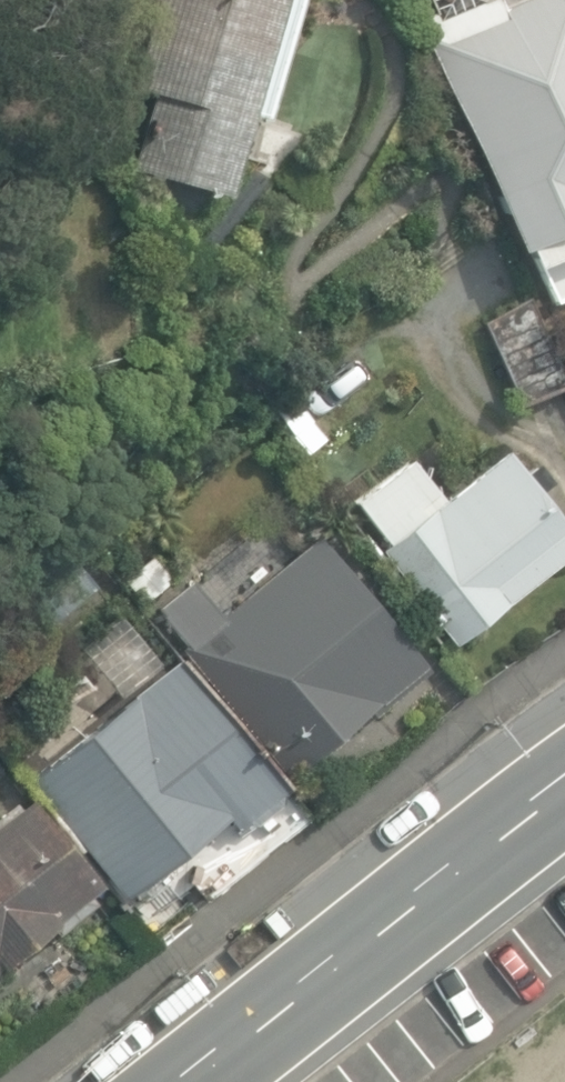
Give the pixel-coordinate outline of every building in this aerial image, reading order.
[(227,195),(250,114),(270,120),(304,0),(158,0),(134,86),(154,92),(132,168),(227,195)] [(533,265),(564,251),(564,0),(523,0),(505,8),(502,0),(434,0),(439,13),(430,16),(438,37),(430,40),(520,249),(525,247),(533,265)] [(520,404),(564,385),(564,379),(532,303),(486,324),(520,404)] [(452,648),(564,563),(564,522),(542,491),(553,483),(539,464),(528,472),(511,449),(444,500),(414,461),(357,504),(388,546),(380,552),(452,648)] [(183,647),(289,777),(370,711),(374,716),(430,669),(320,535),(222,616),(194,580),(159,609),(187,644),(183,647)] [(40,638),(92,587),(58,552),(6,603),(40,638)] [(142,604),(171,580),(150,556),(122,581),(142,604)] [(31,778),(126,895),(223,816),(234,829),(243,822),(253,823),(277,803),(278,794),(286,787),(181,657),(31,778)] [(93,888),(25,797),(0,817),(0,962),(93,888)]
